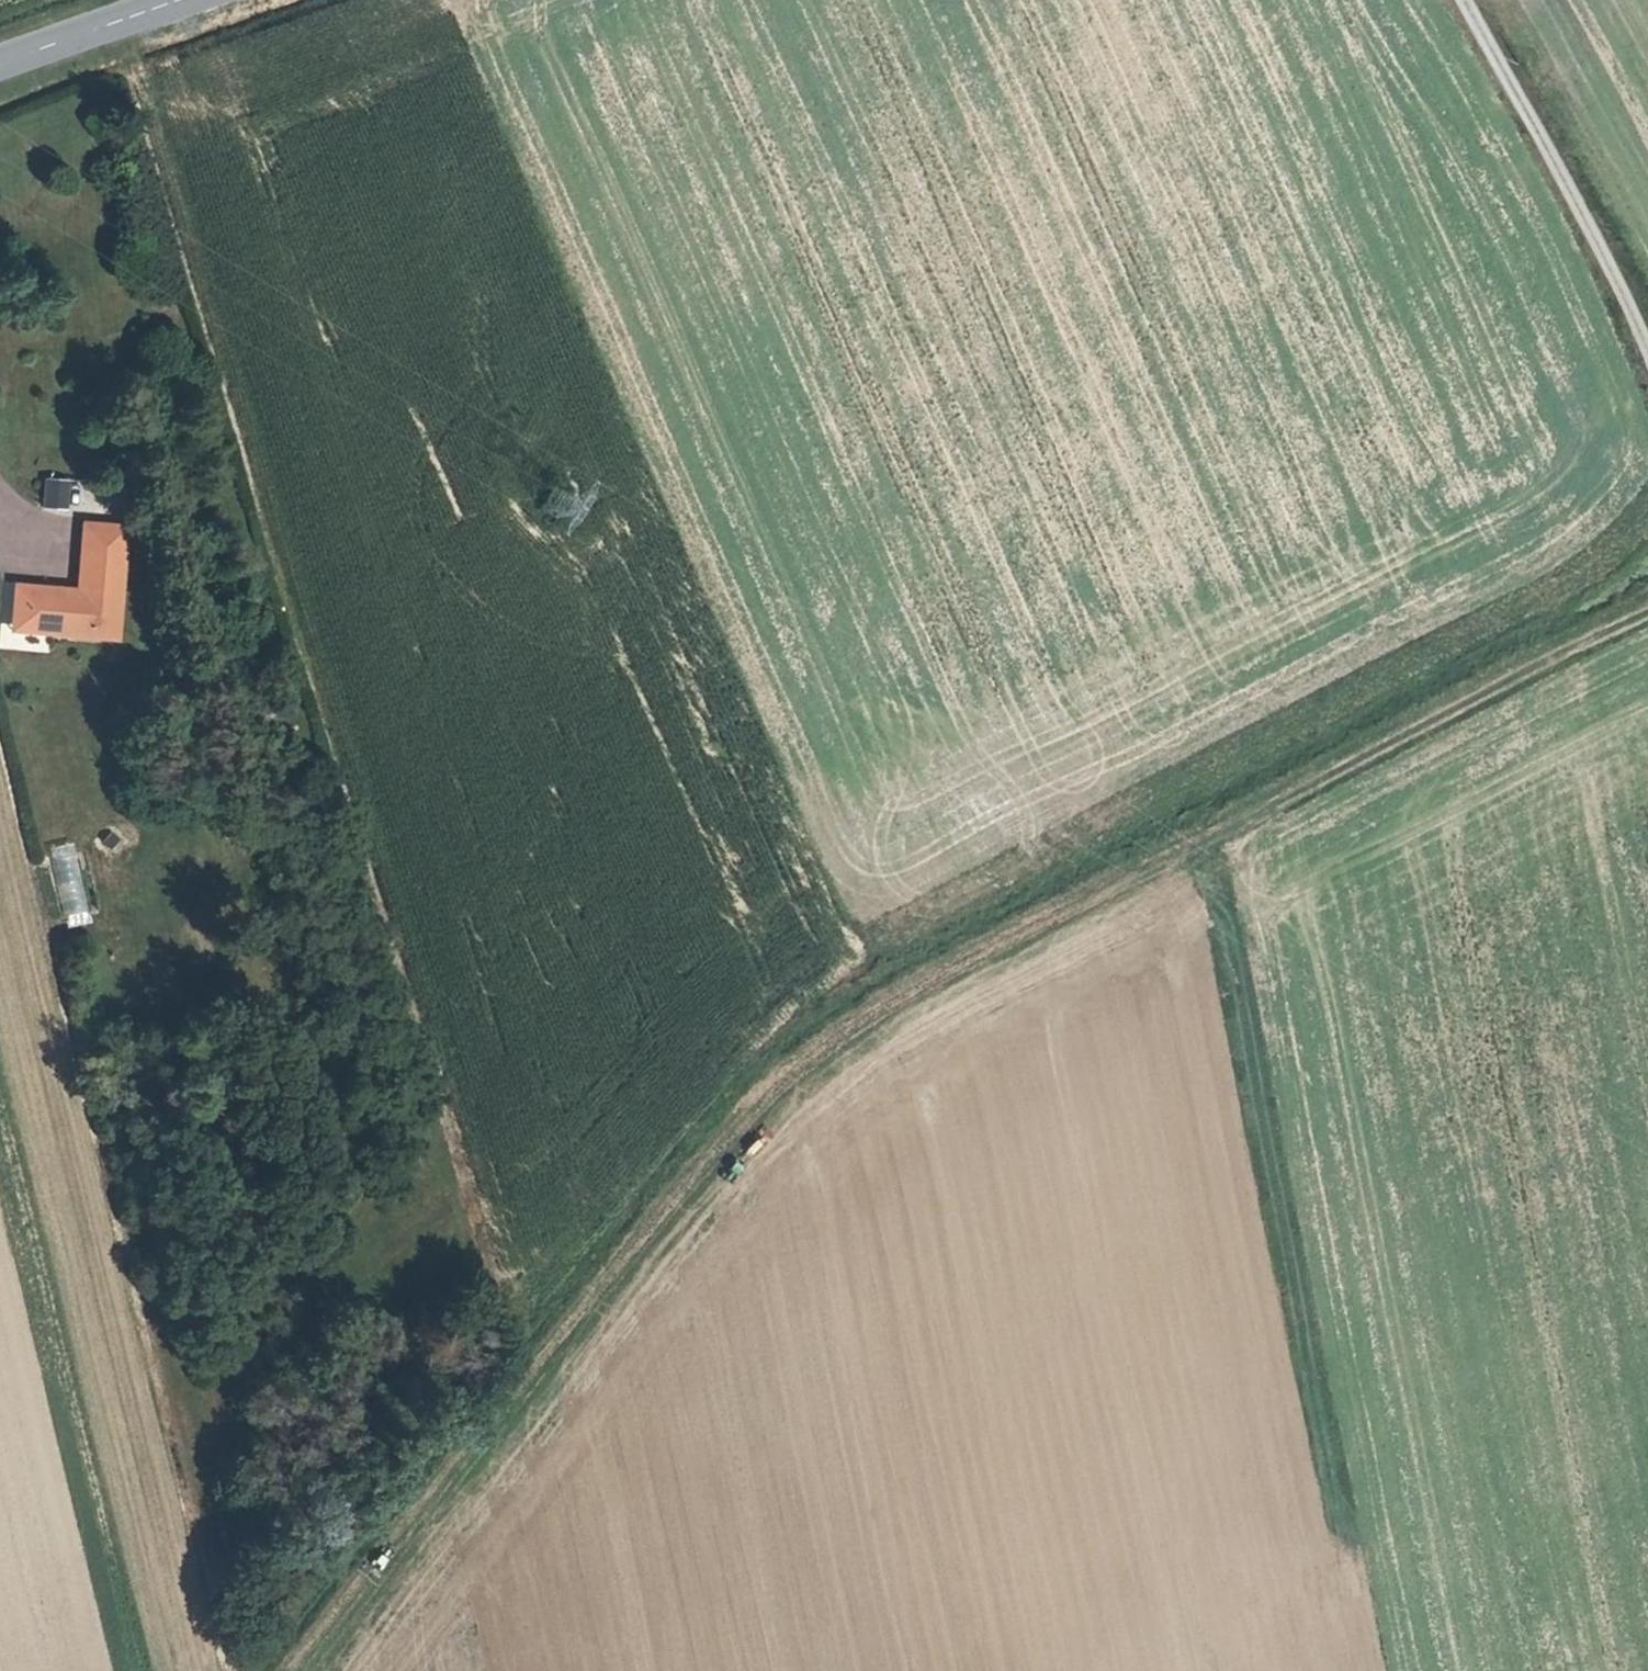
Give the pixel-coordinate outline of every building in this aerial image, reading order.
[(41,504),(68,508),(72,479),(45,475),(41,504)] [(59,587),(29,585),(26,630),(117,637),(126,525),(85,522),(80,588),(78,589),(78,596),(65,595),(59,587)] [(26,630),(29,585),(17,584),(14,629),(26,630)] [(49,847),(68,927),(92,922),(73,841),(49,847)]
